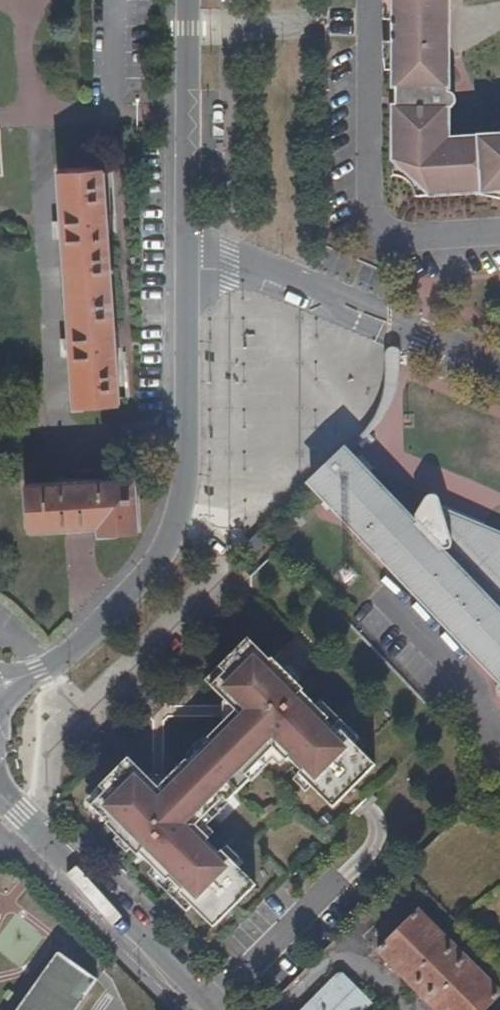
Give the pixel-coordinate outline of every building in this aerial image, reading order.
[(461,0),(409,0),(408,56),(462,57),(461,0)] [(463,136),(462,110),(468,103),(469,98),(468,94),(464,90),(462,57),(408,56),(408,82),(411,85),(410,97),(408,100),(406,174),(416,175),(421,181),(426,189),(431,193),(440,193),(492,192),(495,187),(499,187),(499,135),(463,136)] [(58,172),(73,409),(119,405),(103,169),(58,172)] [(297,489),(484,690),(477,697),(489,710),(495,704),(499,709),(499,545),(472,533),(469,538),(427,519),(427,514),(426,510),(425,506),(423,504),(420,502),(416,502),(413,503),(405,512),(399,524),(351,475),(347,479),(339,470),(341,467),(341,465),(333,455),(297,489)] [(135,479),(24,486),(28,531),(98,527),(98,536),(138,533),(135,479)] [(232,804),(254,782),(250,778),(277,750),(290,763),(293,761),(305,773),(303,776),(337,809),(379,767),(345,733),(342,735),(330,723),(332,720),(305,693),(307,692),(276,661),(274,663),(246,635),(218,663),(224,669),(210,682),(229,701),(236,701),(236,712),(229,712),(207,735),(209,737),(198,748),(187,759),(185,757),(162,780),(162,786),(151,786),(151,779),(127,755),(99,783),(105,789),(91,802),(113,825),(111,826),(142,857),(144,855),(171,883),(174,880),(186,893),(183,895),(218,929),(260,887),(226,853),(224,855),(211,843),(214,840),(201,827),(228,800),(232,804)] [(379,959),(430,1009),(490,1009),(499,1000),(499,997),(420,918),(379,959)] [(98,987),(62,961),(27,1009),(82,1009),(98,987)] [(314,1009),(366,1009),(339,984),(314,1009)]
